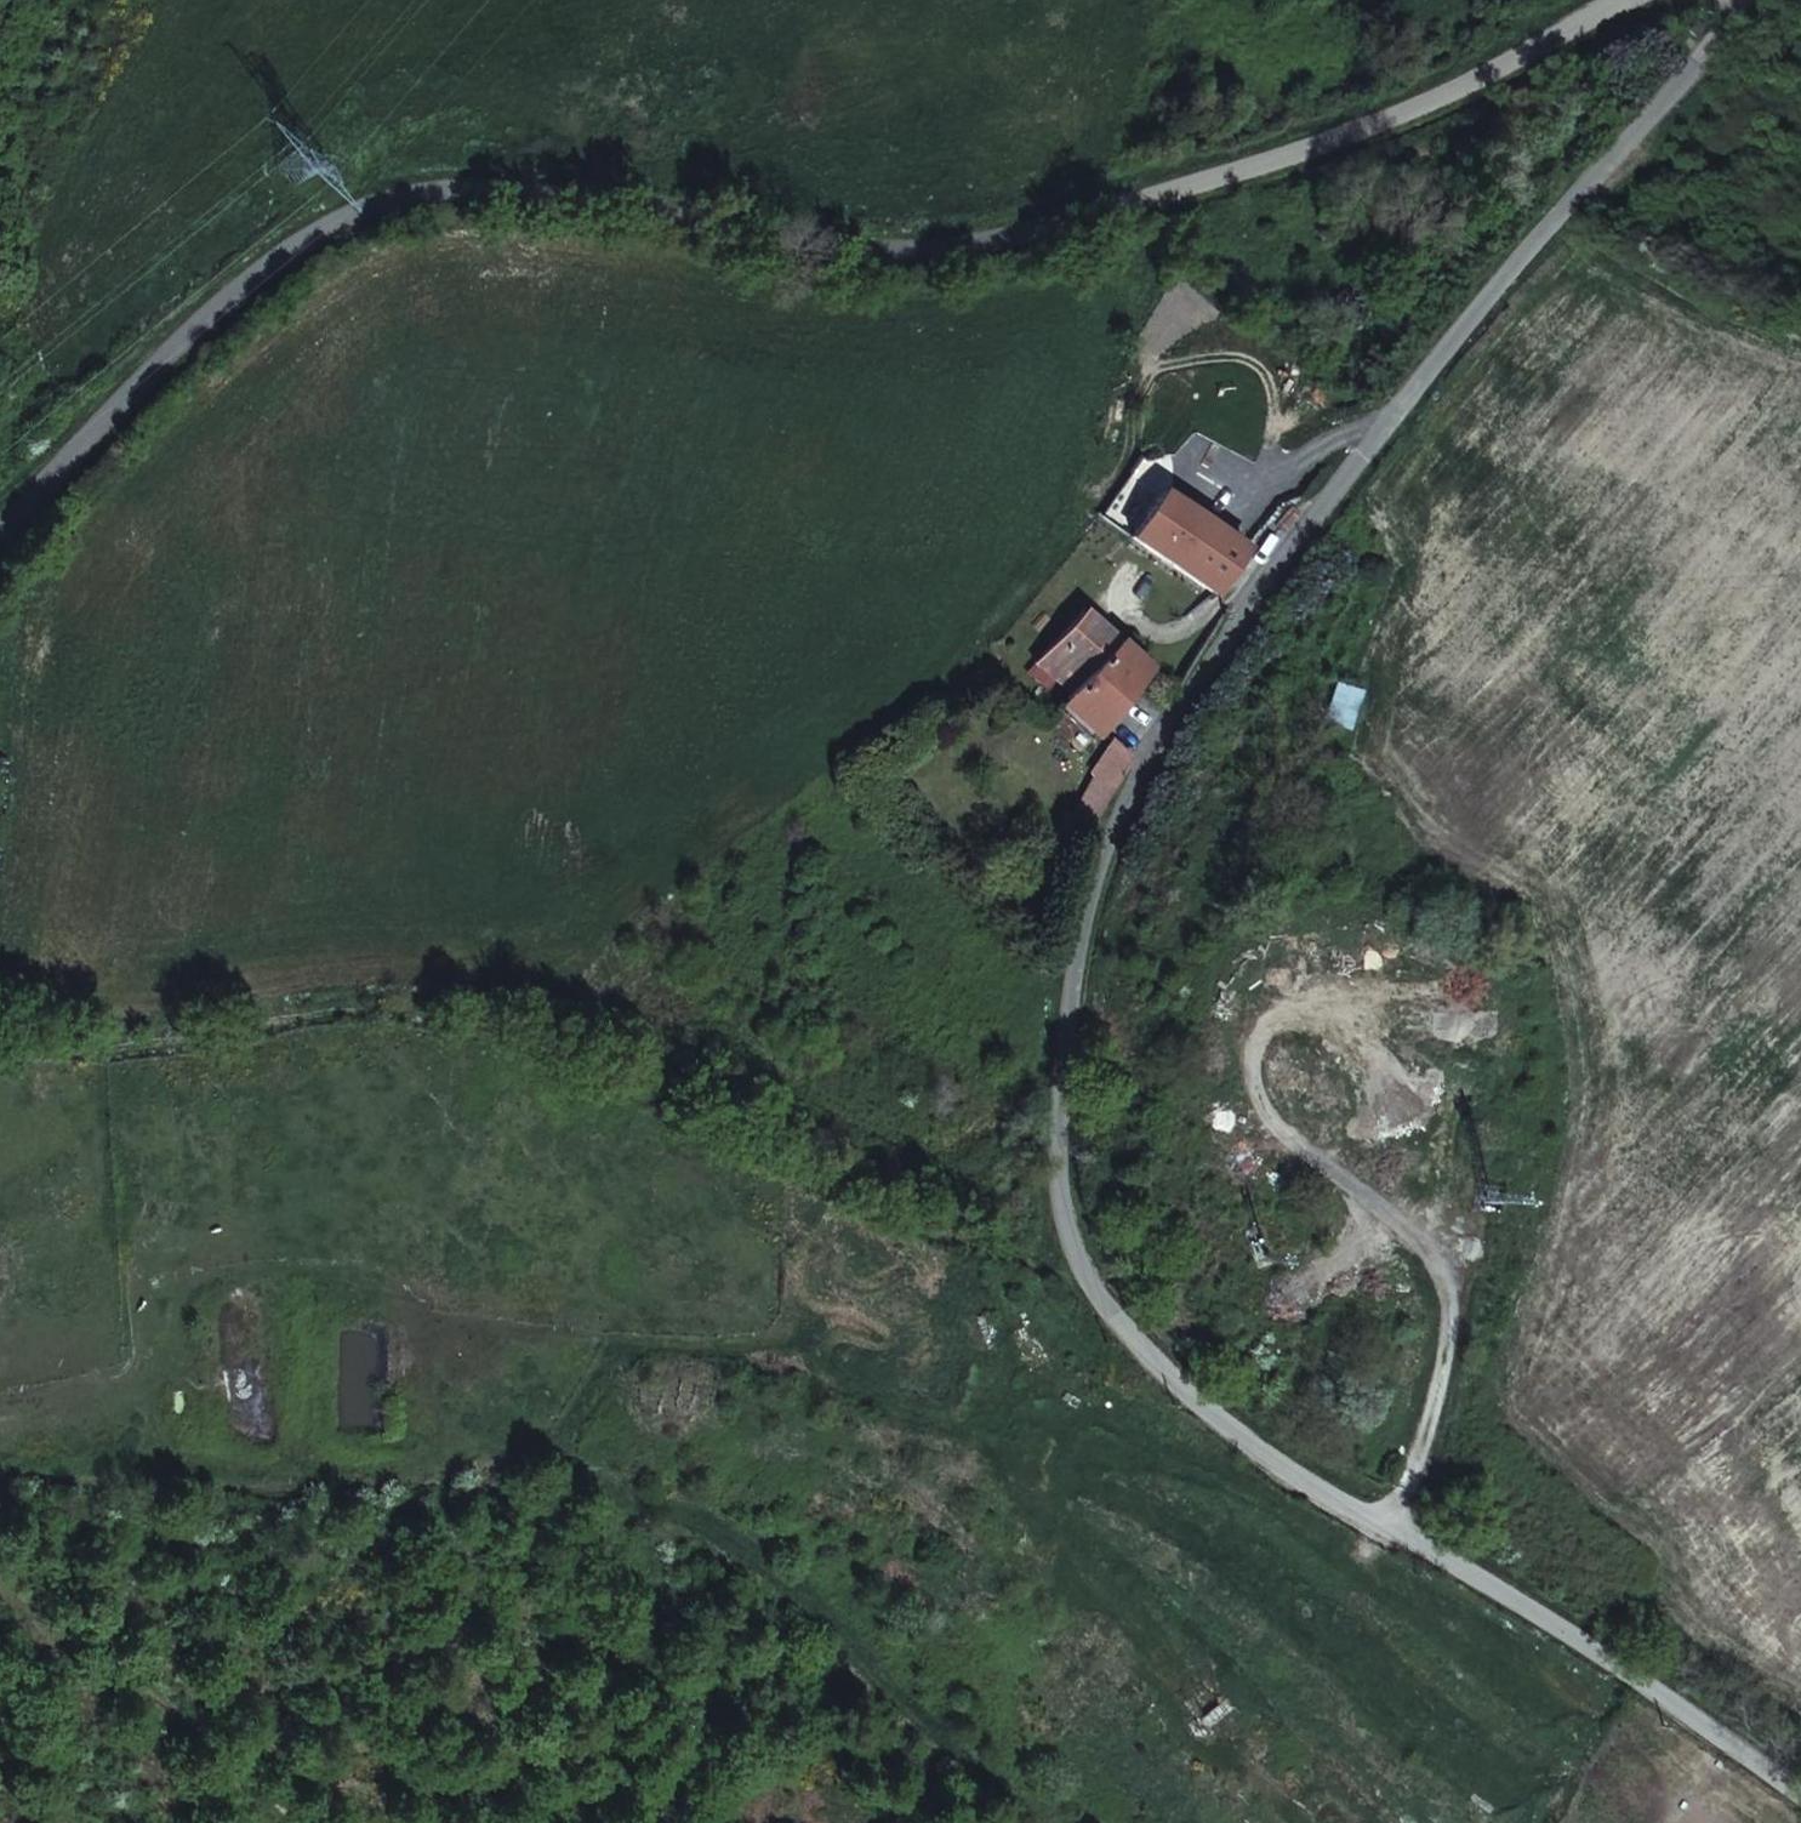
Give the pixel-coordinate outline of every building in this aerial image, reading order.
[(1707,37),(1699,29),(1683,45),(1692,53),(1707,37)] [(1247,557),(1158,510),(1128,545),(1131,549),(1218,602),(1247,557)] [(1113,649),(1081,623),(1033,674),(1067,704),(1113,649)] [(1153,680),(1113,649),(1067,704),(1064,708),(1106,740),(1153,680)] [(1133,770),(1119,753),(1100,777),(1117,791),(1133,770)] [(1082,1338),(1095,1331),(1088,1320),(1076,1326),(1082,1338)]
